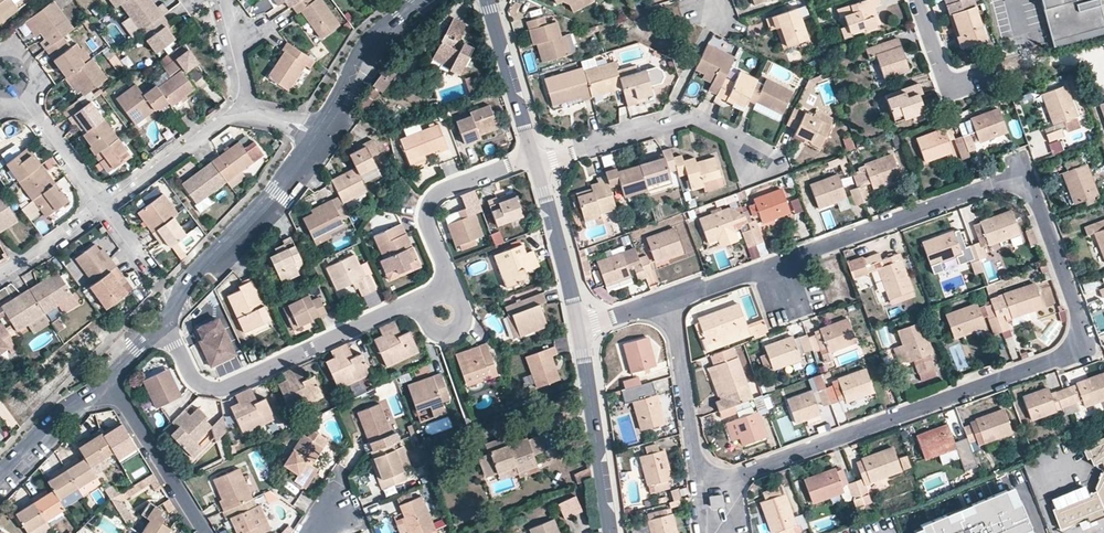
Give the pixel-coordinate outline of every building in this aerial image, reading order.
[(18,7),(13,0),(0,0),(0,24),(6,19),(5,17),(18,7)] [(117,10),(123,6),(132,0),(110,0),(117,10)] [(123,6),(132,19),(142,34),(165,18),(159,10),(152,0),(132,0),(123,6)] [(284,2),(289,9),(292,6),(301,0),(283,0),(284,2)] [(292,6),(298,13),(302,10),(322,38),(340,25),(321,0),(301,0),(292,6)] [(555,3),(560,0),(567,2),(571,11),(592,0),(554,0),(555,3)] [(877,15),(874,6),(881,4),(879,0),(863,0),(837,9),(840,18),(844,17),(847,26),(850,33),(864,28),(865,32),(877,27),(876,25),(873,16),(877,15)] [(951,14),(974,6),(972,0),(943,0),(948,15),(951,14)] [(1053,49),(1103,35),(1103,24),(1097,0),(1039,0),(1053,49)] [(47,39),(43,43),(47,48),(64,36),(74,28),(54,1),(31,17),(47,39)] [(159,10),(165,18),(170,14),(164,6),(159,10)] [(986,40),(974,6),(951,14),(959,36),(956,37),(960,49),(986,40)] [(18,7),(5,17),(6,19),(0,24),(0,29),(23,13),(18,7)] [(781,26),(788,45),(808,39),(797,7),(766,17),(770,29),(776,27),(781,26)] [(951,14),(948,15),(956,37),(959,36),(951,14)] [(566,55),(560,36),(556,21),(545,25),(543,16),(527,22),(534,44),(536,43),(542,42),(547,60),(566,55)] [(27,21),(43,43),(47,39),(31,17),(27,21)] [(167,29),(171,27),(165,18),(142,34),(141,34),(157,56),(176,43),(171,35),(167,29)] [(454,18),(432,59),(458,74),(473,47),(458,39),(465,25),(454,18)] [(141,34),(142,34),(132,19),(124,24),(135,39),(141,34)] [(783,47),(788,45),(781,26),(776,27),(783,47)] [(851,36),(850,33),(847,26),(840,28),(843,38),(851,36)] [(565,35),(560,36),(566,55),(571,53),(565,35)] [(1053,49),(1054,53),(1103,39),(1103,35),(1053,49)] [(70,75),(86,62),(75,48),(73,49),(64,36),(47,48),(67,76),(70,75)] [(909,69),(898,38),(865,48),(868,57),(875,54),(883,78),(909,69)] [(305,64),(310,67),(314,60),(287,41),(281,48),(284,50),(266,76),(288,90),(305,64)] [(542,62),(547,60),(542,42),(536,43),(542,62)] [(714,78),(711,83),(708,89),(717,93),(725,77),(734,57),(707,43),(695,68),(704,73),(714,78)] [(178,60),(191,51),(187,44),(173,54),(178,60)] [(201,64),(191,51),(178,60),(184,69),(188,74),(201,64)] [(93,57),(86,62),(70,75),(86,96),(108,79),(93,57)] [(173,80),(160,89),(170,103),(173,108),(197,91),(182,70),(184,69),(178,60),(166,69),(173,80)] [(619,77),(617,71),(614,61),(583,70),(591,96),(622,87),(619,77)] [(638,65),(617,71),(619,77),(640,71),(638,65)] [(382,93),(396,73),(385,66),(372,86),(382,93)] [(591,96),(583,70),(582,68),(544,79),(552,104),(581,96),(582,100),(591,97),(591,96)] [(640,71),(619,77),(622,87),(627,105),(656,96),(648,68),(640,71)] [(725,77),(717,93),(716,95),(726,100),(726,101),(732,104),(731,106),(742,112),(748,99),(756,82),(758,79),(740,71),(735,82),(725,77)] [(701,78),(711,83),(714,78),(704,73),(701,78)] [(763,86),(756,82),(748,99),(755,103),(756,101),(782,114),(792,91),(766,79),(763,86)] [(922,93),(918,83),(884,95),(892,117),(901,115),(902,119),(911,117),(912,121),(925,116),(918,94),(922,93)] [(116,98),(133,121),(147,111),(149,115),(155,110),(152,106),(156,104),(158,108),(160,110),(170,103),(160,89),(158,86),(145,96),(136,84),(116,98)] [(1077,117),(1065,85),(1042,94),(1053,125),(1063,122),(1067,131),(1080,127),(1077,117)] [(1023,105),(1034,103),(1032,95),(1022,96),(1023,105)] [(66,109),(71,116),(85,106),(80,99),(66,109)] [(82,120),(89,130),(105,119),(92,100),(85,106),(71,116),(70,116),(76,124),(79,122),(82,120)] [(479,133),(498,126),(491,107),(472,114),(473,118),(457,124),(466,146),(481,140),(480,137),(479,133)] [(831,125),(813,116),(794,107),(786,124),(796,129),(795,132),(803,137),(803,138),(820,146),(831,125)] [(816,109),(813,116),(831,125),(834,118),(816,109)] [(1000,110),(958,125),(963,137),(969,154),(977,151),(971,136),(976,134),(980,144),(1009,134),(1000,110)] [(147,111),(133,121),(135,124),(149,115),(147,111)] [(97,153),(102,150),(119,137),(105,119),(89,130),(86,133),(85,133),(87,136),(85,138),(97,153)] [(79,122),(86,133),(89,130),(82,120),(79,122)] [(406,136),(422,132),(420,125),(404,130),(406,136)] [(408,163),(423,158),(439,151),(441,155),(449,152),(440,126),(400,141),(408,163)] [(499,130),(498,126),(479,133),(480,137),(499,130)] [(177,128),(175,130),(176,134),(175,135),(155,150),(157,153),(175,141),(182,135),(177,128)] [(1064,135),(1061,128),(1046,134),(1049,141),(1064,135)] [(950,143),(955,141),(955,140),(951,130),(946,132),(945,131),(917,141),(926,164),(954,153),(950,143)] [(847,152),(856,150),(852,136),(843,139),(847,152)] [(122,157),(129,151),(119,137),(102,150),(107,157),(102,160),(110,170),(124,159),(122,157)] [(955,140),(955,141),(963,162),(971,159),(969,154),(963,137),(955,140)] [(1089,147),(1098,144),(1095,138),(1087,141),(1089,147)] [(240,141),(213,161),(228,182),(229,181),(242,171),(264,155),(255,142),(245,149),(240,141)] [(358,172),(360,176),(377,168),(372,158),(379,154),(372,141),(356,148),(358,152),(350,156),(356,169),(358,172)] [(32,154),(34,153),(29,146),(7,162),(21,180),(41,165),(32,154)] [(664,158),(639,165),(646,188),(646,190),(671,182),(668,171),(676,168),(673,158),(670,148),(662,151),(663,154),(664,158)] [(97,153),(102,160),(107,157),(102,150),(97,153)] [(131,154),(129,151),(122,157),(124,159),(131,154)] [(43,164),(34,153),(32,154),(41,165),(43,164)] [(638,161),(639,165),(664,158),(663,154),(638,161)] [(681,155),(673,158),(676,168),(678,176),(685,173),(691,190),(703,186),(704,191),(723,186),(714,157),(696,163),(694,158),(683,161),(681,155)] [(853,175),(863,202),(870,200),(864,185),(870,183),(872,188),(901,178),(892,155),(858,168),(859,171),(852,173),(853,175)] [(1084,199),(1093,196),(1097,194),(1086,163),(1082,165),(1079,156),(1064,162),(1067,170),(1062,172),(1074,203),(1084,199)] [(424,161),(423,158),(408,163),(409,167),(424,161)] [(195,174),(198,178),(185,187),(198,204),(196,205),(202,212),(213,203),(208,196),(228,182),(213,161),(195,174)] [(43,164),(41,165),(21,180),(35,199),(36,199),(55,184),(47,174),(50,172),(43,164)] [(630,164),(616,168),(617,173),(632,168),(630,164)] [(618,181),(619,185),(622,195),(646,188),(639,165),(632,168),(617,173),(616,168),(615,165),(604,169),(606,176),(608,184),(618,181)] [(381,176),(377,168),(360,176),(364,184),(381,176)] [(248,178),(242,171),(229,181),(234,188),(248,178)] [(57,183),(50,172),(47,174),(55,184),(57,183)] [(360,176),(358,172),(352,175),(351,172),(332,181),(334,185),(338,193),(341,200),(344,205),(368,193),(364,184),(360,176)] [(183,183),(185,187),(198,178),(195,174),(183,183)] [(846,198),(837,175),(809,185),(818,208),(846,198)] [(863,202),(853,175),(845,178),(855,206),(863,202)] [(609,188),(608,184),(606,176),(597,178),(598,182),(590,185),(591,189),(592,192),(577,197),(585,221),(599,216),(598,213),(615,208),(609,188)] [(57,183),(55,184),(36,199),(49,216),(70,201),(57,183)] [(144,196),(150,204),(163,194),(158,186),(144,196)] [(790,212),(781,188),(753,199),(754,203),(748,205),(752,215),(758,213),(762,223),(790,212)] [(18,217),(2,189),(0,191),(0,232),(4,229),(2,226),(18,217)] [(400,190),(395,198),(404,205),(410,197),(400,190)] [(163,194),(150,204),(140,211),(154,231),(174,216),(179,213),(164,193),(163,194)] [(475,193),(460,198),(465,211),(472,209),(475,216),(483,213),(475,193)] [(725,204),(738,199),(735,193),(723,197),(725,204)] [(516,196),(500,202),(502,206),(517,200),(516,196)] [(1095,203),(1093,196),(1084,199),(1087,206),(1095,203)] [(795,215),(803,213),(800,199),(791,201),(795,215)] [(341,200),(334,203),(343,223),(351,219),(344,205),(341,200)] [(502,206),(500,202),(499,200),(489,204),(499,229),(525,219),(517,200),(502,206)] [(849,200),(838,204),(841,212),(853,208),(849,200)] [(329,211),(316,218),(306,222),(319,247),(333,241),(331,237),(346,229),(343,223),(334,203),(327,207),(329,211)] [(313,213),(316,218),(329,211),(327,207),(313,213)] [(747,247),(755,244),(747,222),(743,213),(739,214),(739,212),(729,207),(699,219),(708,242),(718,238),(721,246),(736,240),(733,232),(735,231),(733,223),(738,221),(742,231),(741,232),(747,247)] [(461,247),(476,241),(484,238),(475,216),(472,209),(465,211),(460,214),(460,216),(463,221),(450,227),(448,227),(451,235),(455,233),(461,247)] [(980,241),(972,244),(978,259),(986,256),(982,247),(1019,233),(1010,210),(974,223),(980,241)] [(447,219),(450,227),(463,221),(460,216),(458,217),(457,215),(447,219)] [(163,234),(166,238),(171,245),(187,233),(174,216),(154,231),(159,237),(163,234)] [(20,220),(18,217),(2,226),(4,229),(20,220)] [(1084,227),(1087,235),(1094,232),(1103,258),(1103,219),(1084,227)] [(747,222),(755,244),(762,241),(754,220),(747,222)] [(404,233),(407,232),(403,223),(376,236),(385,256),(390,268),(398,264),(400,270),(412,264),(411,261),(419,257),(414,246),(410,247),(404,233)] [(683,251),(674,228),(645,238),(655,261),(683,251)] [(1030,246),(1037,243),(1032,229),(1025,232),(1030,246)] [(496,247),(505,243),(500,231),(491,235),(496,247)] [(954,236),(953,231),(922,242),(930,265),(961,254),(957,243),(961,242),(958,234),(954,236)] [(414,246),(407,232),(404,233),(410,247),(414,246)] [(455,233),(451,235),(458,252),(462,250),(463,252),(478,246),(476,241),(461,247),(455,233)] [(1020,238),(1009,241),(1011,249),(1022,246),(1020,238)] [(281,254),(277,255),(272,258),(284,284),(301,277),(299,272),(296,267),(303,264),(292,239),(284,243),(285,246),(279,249),(281,254)] [(519,265),(536,258),(533,250),(525,253),(522,244),(495,255),(507,288),(528,281),(525,272),(523,268),(521,268),(519,265)] [(978,259),(972,244),(965,247),(974,273),(982,270),(978,259)] [(106,263),(98,253),(92,245),(76,257),(95,282),(112,269),(115,267),(110,260),(106,263)] [(619,279),(630,275),(626,263),(632,261),(639,279),(646,276),(645,273),(639,257),(635,247),(596,262),(605,285),(619,279)] [(102,250),(98,253),(106,263),(110,260),(102,250)] [(862,259),(861,256),(849,261),(854,276),(877,268),(890,305),(914,296),(899,253),(881,259),(878,253),(862,259)] [(357,280),(360,286),(364,294),(376,289),(369,274),(364,277),(354,255),(326,266),(337,289),(353,283),(357,280)] [(639,257),(645,273),(652,270),(646,255),(639,257)] [(422,264),(419,257),(411,261),(412,264),(400,270),(398,264),(390,268),(385,256),(381,258),(391,278),(422,264)] [(539,266),(536,258),(519,265),(521,268),(523,268),(525,272),(539,266)] [(72,259),(64,265),(79,285),(87,279),(72,259)] [(367,261),(359,265),(364,277),(369,274),(372,272),(367,261)] [(306,269),(303,264),(296,267),(299,272),(306,269)] [(128,291),(118,278),(112,269),(95,282),(92,284),(107,306),(128,291)] [(60,271),(50,277),(53,281),(63,275),(60,271)] [(61,304),(76,296),(63,275),(53,281),(50,277),(31,288),(46,312),(47,313),(61,304)] [(633,281),(630,275),(619,279),(605,285),(607,290),(633,281)] [(122,276),(118,278),(128,291),(131,288),(122,276)] [(230,295),(247,332),(270,321),(252,280),(239,286),(241,290),(230,295)] [(998,300),(991,303),(1001,332),(1009,329),(1006,319),(1042,306),(1034,283),(997,296),(998,300)] [(17,303),(14,298),(4,304),(19,329),(30,322),(46,312),(31,288),(23,292),(26,297),(17,303)] [(23,292),(14,298),(17,303),(26,297),(23,292)] [(293,326),(312,318),(318,315),(319,317),(328,313),(320,296),(313,299),(310,293),(283,305),(293,326)] [(504,307),(508,317),(511,315),(519,337),(546,327),(538,305),(545,303),(541,293),(504,307)] [(78,294),(76,296),(61,304),(67,313),(84,303),(78,294)] [(982,317),(978,308),(976,303),(944,315),(953,338),(985,326),(982,317)] [(983,306),(986,316),(993,335),(1001,332),(991,303),(983,306)] [(706,319),(698,322),(694,324),(704,351),(750,334),(738,304),(705,316),(706,319)] [(982,317),(986,316),(983,306),(978,308),(982,317)] [(1060,306),(1058,307),(1060,312),(1059,312),(1062,322),(1066,321),(1066,315),(1065,311),(1062,312),(1060,306)] [(37,332),(53,322),(47,313),(46,312),(30,322),(37,332)] [(696,317),(698,322),(706,319),(705,316),(704,314),(696,317)] [(513,340),(519,337),(511,315),(508,317),(505,318),(513,340)] [(914,324),(912,317),(897,322),(900,329),(896,330),(902,344),(892,348),(898,364),(908,360),(908,361),(913,360),(920,380),(936,375),(928,354),(932,353),(921,321),(914,324)] [(54,322),(53,322),(59,331),(66,327),(60,318),(54,322)] [(313,320),(312,318),(293,326),(295,329),(313,320)] [(203,341),(200,342),(212,367),(237,356),(225,330),(221,320),(217,319),(199,327),(198,331),(203,341)] [(394,320),(387,323),(394,337),(401,334),(394,320)] [(765,332),(761,320),(754,322),(757,330),(752,332),(754,336),(765,332)] [(822,334),(808,339),(813,352),(814,354),(821,352),(823,356),(857,344),(849,321),(820,331),(822,334)] [(394,337),(387,323),(378,327),(382,335),(374,339),(387,367),(419,352),(409,331),(401,334),(394,337)] [(10,345),(0,331),(0,351),(10,345)] [(813,352),(808,339),(808,336),(795,341),(794,338),(766,348),(768,356),(761,358),(765,370),(772,367),(773,372),(802,361),(800,356),(813,352)] [(655,366),(646,337),(623,344),(631,372),(655,366)] [(347,342),(340,346),(346,360),(353,356),(347,342)] [(487,374),(489,380),(498,377),(488,345),(459,355),(467,381),(487,374)] [(346,360),(340,346),(331,350),(334,357),(326,361),(339,389),(372,374),(362,353),(353,356),(346,360)] [(545,369),(551,367),(548,359),(554,357),(551,348),(521,359),(531,389),(550,383),(545,369)] [(1025,352),(1019,354),(1021,360),(1028,357),(1025,352)] [(726,397),(720,399),(715,401),(718,411),(735,405),(752,398),(736,356),(714,364),(726,397)] [(708,367),(720,399),(726,397),(714,364),(708,367)] [(299,365),(292,368),(298,382),(305,379),(299,365)] [(556,381),(551,367),(545,369),(550,383),(556,381)] [(168,368),(164,369),(174,390),(178,388),(168,368)] [(298,382),(292,368),(282,373),(285,380),(278,384),(291,411),(324,396),(313,376),(305,379),(298,382)] [(174,390),(164,369),(143,379),(157,407),(181,396),(178,388),(174,390)] [(833,387),(826,390),(832,405),(845,401),(846,404),(874,394),(866,371),(832,383),(833,387)] [(1071,413),(1078,411),(1076,403),(1081,401),(1084,406),(1103,399),(1103,373),(1074,384),(1062,388),(1071,413)] [(420,385),(419,382),(408,385),(417,410),(430,406),(434,417),(447,412),(443,401),(450,398),(441,374),(433,377),(434,380),(420,385)] [(469,386),(489,380),(487,374),(467,381),(469,386)] [(824,408),(832,405),(826,390),(821,375),(808,380),(813,393),(787,402),(796,425),(822,416),(818,405),(823,403),(824,408)] [(433,377),(419,382),(420,385),(434,380),(433,377)] [(622,381),(625,389),(636,385),(640,384),(638,377),(622,381)] [(636,385),(625,389),(621,389),(623,398),(639,394),(636,385)] [(251,387),(244,391),(250,404),(257,401),(251,387)] [(1071,413),(1062,388),(1050,393),(1048,388),(1022,396),(1030,420),(1061,409),(1064,416),(1071,413)] [(250,404),(244,391),(235,395),(238,401),(230,406),(243,434),(275,418),(265,397),(257,401),(250,404)] [(664,423),(656,394),(632,401),(641,430),(664,423)] [(762,394),(752,398),(758,415),(768,412),(762,394)] [(367,453),(370,452),(391,444),(400,441),(397,432),(393,434),(381,405),(358,413),(370,442),(364,445),(367,453)] [(735,405),(718,411),(722,418),(737,413),(735,405)] [(966,437),(968,443),(981,439),(983,443),(1012,432),(1003,409),(974,419),(976,422),(962,427),(966,437)] [(189,455),(198,447),(194,442),(210,426),(203,419),(206,416),(201,411),(193,419),(180,432),(173,438),(189,455)] [(764,437),(754,412),(725,422),(731,440),(739,438),(742,445),(764,437)] [(175,427),(180,432),(193,419),(188,414),(175,427)] [(216,441),(226,438),(223,421),(210,426),(216,441)] [(938,454),(955,447),(947,423),(916,436),(924,459),(938,454)] [(101,434),(78,448),(85,459),(91,468),(105,460),(114,454),(118,460),(136,449),(121,425),(103,437),(101,434)] [(317,442),(322,445),(327,438),(311,428),(307,434),(303,432),(283,462),(298,472),(293,480),(306,487),(318,467),(311,463),(306,460),(317,442)] [(78,448),(101,434),(100,432),(77,446),(78,448)] [(518,434),(503,440),(507,449),(521,444),(518,434)] [(1081,444),(1086,457),(1089,456),(1093,463),(1101,460),(1103,468),(1103,434),(1081,444)] [(507,449),(503,440),(487,446),(492,458),(499,476),(518,469),(520,475),(539,468),(535,458),(550,452),(544,436),(529,442),(529,441),(521,444),(507,449)] [(968,443),(966,437),(958,440),(968,468),(977,466),(968,443)] [(311,463),(322,445),(317,442),(306,460),(311,463)] [(373,459),(381,481),(385,489),(406,480),(402,472),(394,451),(391,444),(370,452),(373,459)] [(644,447),(646,454),(658,451),(656,444),(644,447)] [(201,449),(198,447),(189,455),(192,458),(201,449)] [(403,447),(394,451),(402,472),(411,468),(403,447)] [(861,477),(854,480),(863,505),(870,503),(863,484),(900,470),(892,447),(860,458),(862,462),(856,464),(861,477)] [(959,457),(955,447),(938,454),(942,464),(959,457)] [(658,451),(646,454),(639,456),(647,485),(651,484),(653,493),(669,488),(667,480),(671,479),(663,450),(658,451)] [(910,467),(906,455),(899,458),(903,469),(910,467)] [(489,480),(499,476),(492,458),(482,461),(489,480)] [(75,465),(73,461),(63,467),(78,490),(97,478),(95,475),(91,468),(85,459),(80,462),(75,465)] [(378,482),(381,481),(373,459),(370,461),(378,482)] [(95,475),(109,467),(105,460),(91,468),(95,475)] [(56,477),(53,479),(48,483),(54,492),(59,501),(78,490),(63,467),(54,473),(56,477)] [(221,500),(219,501),(223,511),(225,510),(251,498),(238,467),(216,477),(221,491),(217,492),(221,500)] [(863,505),(854,480),(848,483),(842,469),(836,471),(834,467),(803,479),(812,503),(843,491),(846,501),(852,499),(855,507),(863,505)] [(577,486),(592,479),(591,468),(572,476),(577,486)] [(978,469),(966,473),(969,483),(981,479),(978,469)] [(1102,470),(1095,487),(1096,489),(1088,493),(1055,507),(1051,508),(1060,527),(1079,520),(1088,517),(1089,520),(1094,518),(1103,514),(1103,469),(1102,470)] [(111,501),(126,526),(134,521),(123,503),(151,486),(155,492),(161,488),(153,475),(119,496),(111,501)] [(366,479),(372,493),(380,490),(374,475),(366,479)] [(245,479),(250,491),(257,488),(251,476),(245,479)] [(212,479),(217,492),(221,491),(216,477),(212,479)] [(97,478),(78,490),(82,496),(101,485),(97,478)] [(795,532),(797,532),(799,532),(801,528),(799,522),(795,523),(780,485),(762,492),(765,500),(760,501),(772,532),(779,530),(792,526),(795,532)] [(1053,501),(1055,507),(1088,493),(1086,486),(1053,501)] [(105,492),(111,501),(119,496),(113,487),(105,492)] [(1013,507),(1021,504),(1015,489),(1007,493),(1013,507)] [(674,508),(682,506),(679,490),(670,492),(674,508)] [(45,498),(42,493),(32,499),(46,522),(65,511),(59,501),(54,492),(49,495),(45,498)] [(1021,504),(1013,507),(1007,493),(1007,492),(973,506),(976,513),(967,516),(968,519),(961,522),(960,520),(951,523),(948,517),(923,527),(924,530),(925,532),(1034,532),(1022,503),(1021,504)] [(295,502),(304,511),(312,503),(304,494),(295,502)] [(724,506),(723,497),(711,499),(712,508),(724,506)] [(241,532),(261,532),(269,529),(258,505),(255,507),(251,498),(225,510),(223,511),(221,511),(224,521),(228,519),(234,532),(240,530),(241,532)] [(583,512),(576,498),(559,506),(565,521),(583,512)] [(22,512),(16,515),(27,532),(28,532),(46,522),(32,499),(23,505),(26,509),(22,512)] [(409,532),(436,532),(437,532),(423,499),(401,509),(405,519),(411,532),(409,532)] [(174,509),(169,500),(164,503),(169,512),(174,509)] [(142,532),(168,532),(170,529),(162,524),(165,519),(159,516),(162,511),(150,503),(142,515),(150,521),(142,532)] [(973,506),(948,517),(951,523),(960,520),(961,522),(968,519),(967,516),(976,513),(973,506)] [(182,522),(174,509),(170,512),(179,526),(182,522)] [(673,516),(668,517),(667,511),(648,516),(652,532),(678,532),(673,516)] [(1088,517),(1079,520),(1082,528),(1096,523),(1094,518),(1089,520),(1088,517)] [(408,532),(409,532),(411,532),(405,519),(402,520),(408,532)] [(555,521),(531,531),(532,532),(559,532),(555,521)] [(46,522),(28,532),(43,532),(50,529),(46,522)]
